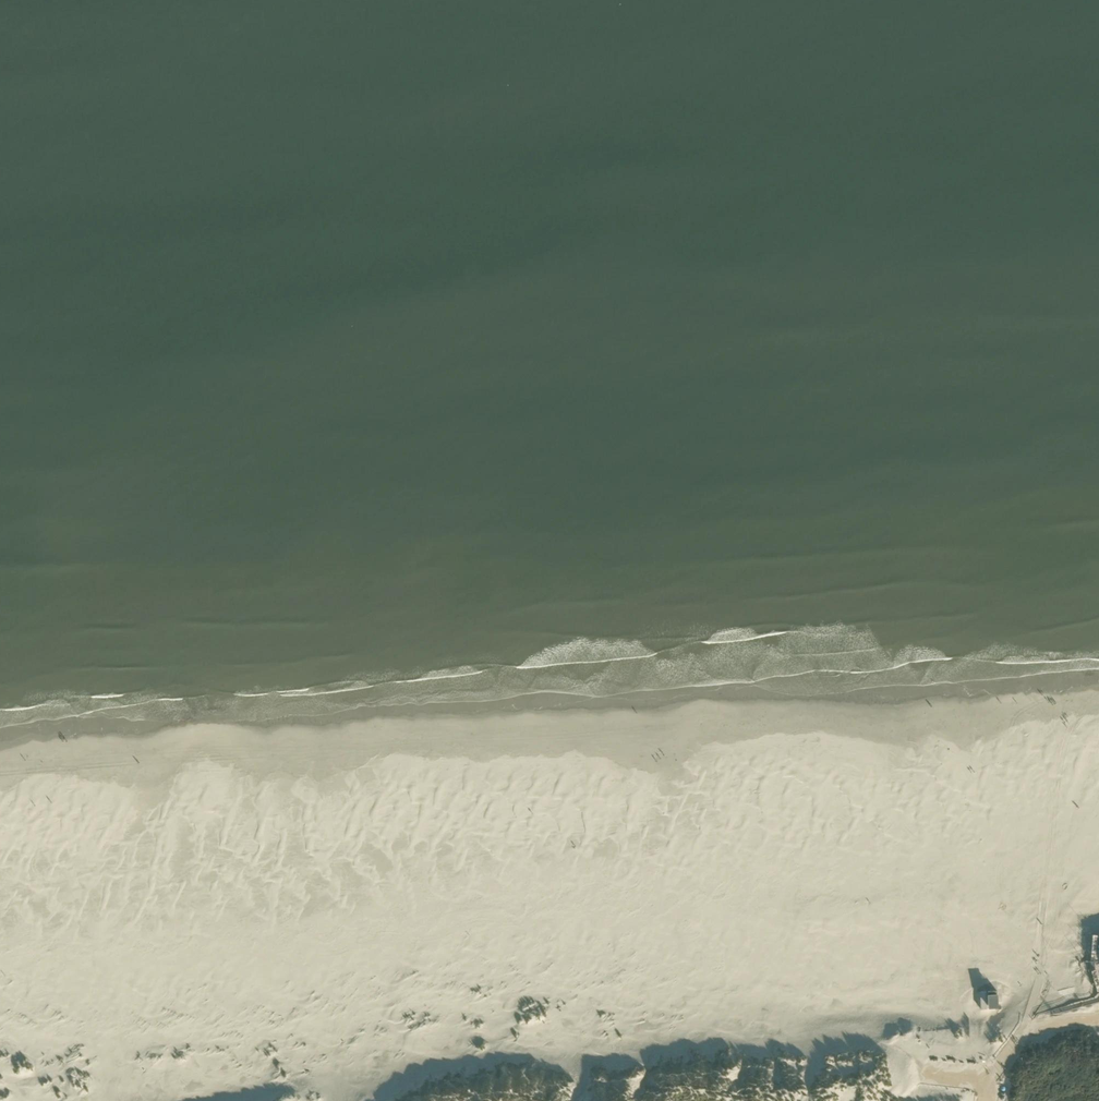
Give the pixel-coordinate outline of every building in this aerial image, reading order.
[(990,1009),(990,1025),(1000,1025),(1000,1010),(990,1009)] [(962,1018),(953,1018),(953,1033),(961,1033),(962,1018)]
